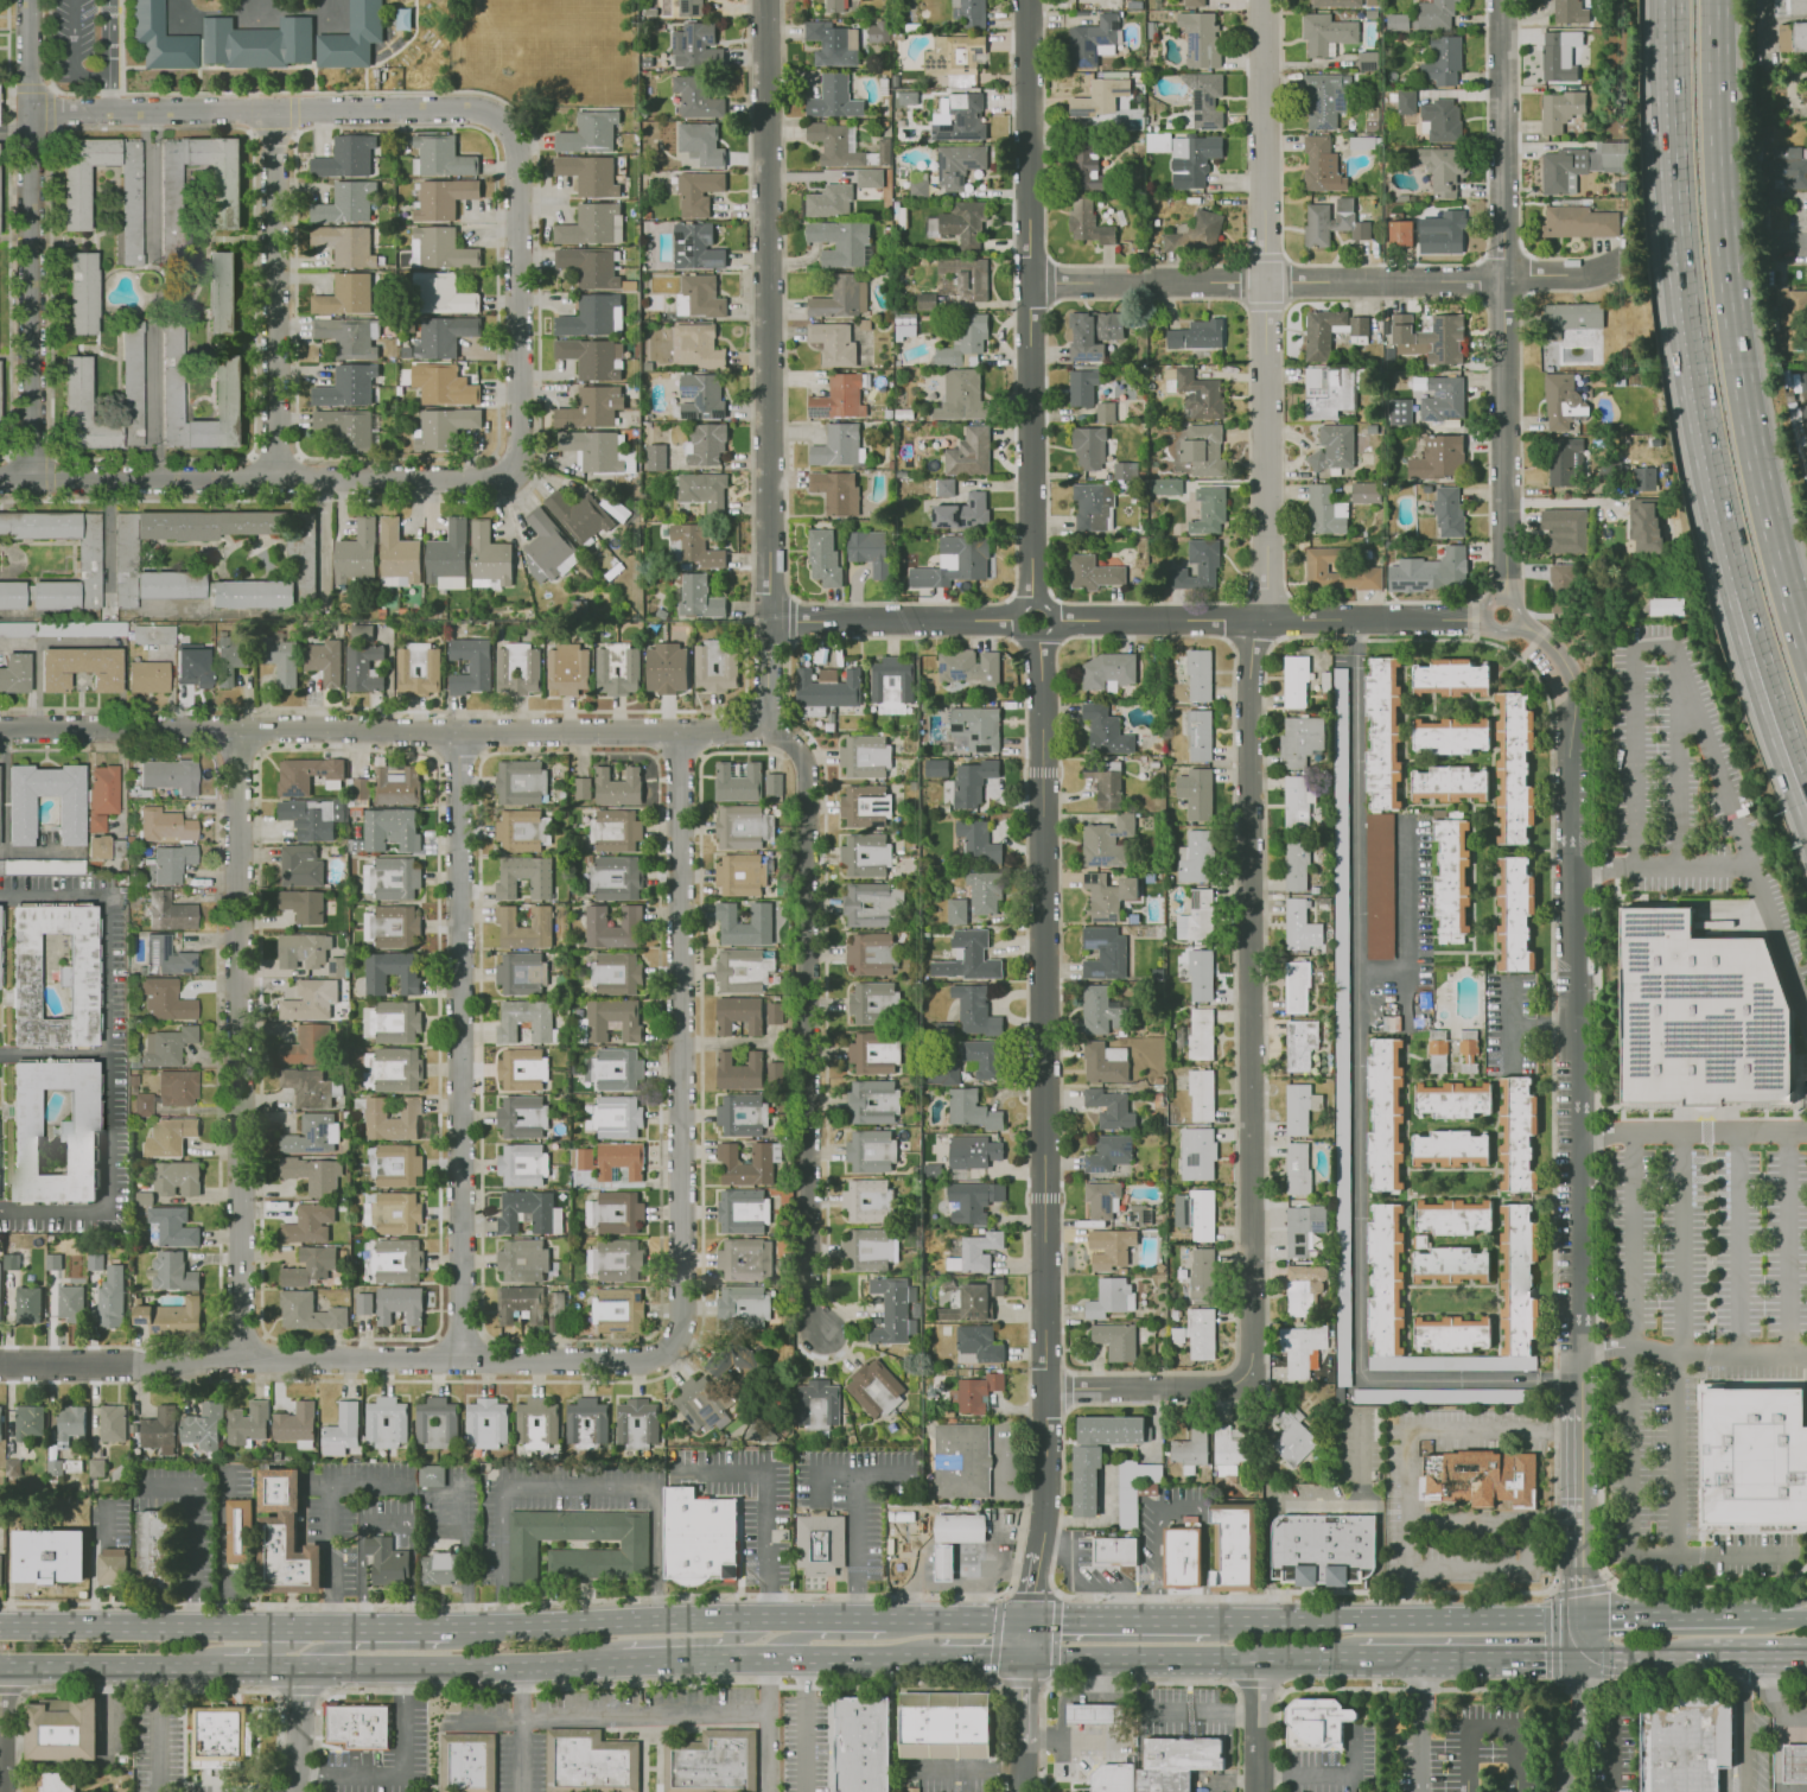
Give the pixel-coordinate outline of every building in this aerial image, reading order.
[(131,44),(131,0),(164,0),(164,36),(197,36),(197,69),(144,69),(144,45),(131,44)] [(350,34),(350,0),(382,0),(382,43),(370,43),(371,68),(317,68),(317,36),(350,34)] [(677,15),(700,15),(700,0),(677,0),(677,15)] [(825,12),(842,11),(842,0),(825,0),(825,12)] [(962,19),(962,26),(985,26),(983,0),(949,0),(949,19),(962,19)] [(1451,27),(1451,0),(1431,0),(1431,1),(1417,2),(1417,28),(1451,27)] [(1552,23),(1586,23),(1586,6),(1577,6),(1577,0),(1553,0),(1552,23)] [(1806,15),(1806,0),(1773,0),(1773,15),(1806,15)] [(409,30),(410,9),(397,8),(396,29),(409,30)] [(1216,11),(1175,12),(1175,27),(1184,27),(1185,68),(1217,66),(1216,11)] [(1068,66),(1096,66),(1096,53),(1115,53),(1115,12),(1097,12),(1097,26),(1068,25),(1068,66)] [(1329,13),(1302,13),(1302,39),(1306,39),(1306,56),(1325,56),(1325,43),(1357,43),(1357,20),(1329,20),(1329,13)] [(1407,13),(1386,14),(1386,31),(1407,30),(1407,13)] [(288,69),(227,69),(227,64),(201,64),(201,18),(233,18),(233,30),(280,30),(280,18),(312,18),(312,65),(288,65),(288,69)] [(857,27),(831,27),(831,20),(803,20),(803,40),(820,40),(820,50),(813,50),(813,65),(857,65),(857,27)] [(672,65),(723,66),(723,47),(713,46),(713,23),(682,21),(682,30),(673,30),(672,65)] [(887,42),(887,21),(866,23),(867,43),(887,42)] [(1793,21),(1793,51),(1806,51),(1806,21),(1793,21)] [(1541,81),(1576,80),(1576,66),(1569,66),(1569,45),(1582,45),(1580,31),(1541,31),(1541,81)] [(931,36),(933,50),(923,50),(923,76),(976,76),(975,53),(984,53),(984,34),(931,36)] [(1459,36),(1429,36),(1429,49),(1432,49),(1432,62),(1419,62),(1419,78),(1433,78),(1433,85),(1456,85),(1456,70),(1459,70),(1459,36)] [(1376,68),(1375,51),(1359,51),(1359,69),(1376,68)] [(863,116),(863,100),(847,100),(847,71),(821,71),(820,97),(804,97),(804,115),(863,116)] [(1221,72),(1179,74),(1179,87),(1191,85),(1192,129),(1222,128),(1221,110),(1214,110),(1213,96),(1222,96),(1221,72)] [(1336,128),(1336,112),(1348,112),(1347,74),(1304,74),(1305,129),(1336,128)] [(679,117),(723,116),(723,97),(707,97),(707,75),(670,76),(672,91),(679,91),(679,117)] [(1128,78),(1089,78),(1089,97),(1068,97),(1068,114),(1114,114),(1114,96),(1130,96),(1128,78)] [(1413,89),(1395,90),(1396,114),(1414,113),(1413,89)] [(916,91),(897,91),(897,104),(916,104),(916,91)] [(1584,93),(1541,91),(1540,134),(1561,134),(1561,121),(1583,122),(1584,93)] [(930,140),(985,139),(985,123),(981,123),(981,93),(947,93),(948,114),(954,114),(954,122),(929,123),(930,140)] [(1421,103),(1421,141),(1458,141),(1458,99),(1431,99),(1431,103),(1421,103)] [(613,152),(554,153),(554,133),(577,133),(577,113),(619,112),(619,125),(613,125),(613,152)] [(820,165),(864,164),(864,151),(846,152),(846,122),(804,123),(806,140),(820,140),(820,165)] [(698,166),(723,166),(723,146),(715,147),(714,125),(677,126),(677,152),(687,151),(687,157),(698,157),(698,166)] [(1145,151),(1170,151),(1170,133),(1145,133),(1145,151)] [(479,176),(420,176),(420,174),(413,174),(413,159),(420,159),(420,158),(413,158),(413,136),(448,136),(448,135),(456,135),(456,157),(479,157),(479,176)] [(1170,138),(1172,189),(1205,188),(1204,158),(1222,157),(1221,135),(1170,138)] [(1303,190),(1345,191),(1345,174),(1335,174),(1336,152),(1329,152),(1329,135),(1304,135),(1303,190)] [(376,177),(310,177),(310,159),(333,159),(333,136),(377,136),(377,158),(376,158),(376,177)] [(1097,172),(1097,153),(1092,153),(1093,138),(1071,138),(1070,189),(1107,189),(1107,172),(1097,172)] [(144,266),(122,266),(122,265),(115,265),(115,231),(122,231),(121,165),(119,165),(119,166),(88,166),(89,231),(63,231),(63,139),(125,139),(125,142),(128,142),(128,139),(139,139),(139,142),(141,142),(141,255),(144,255),(144,266)] [(183,263),(163,263),(163,141),(164,141),(164,139),(176,139),(176,141),(179,141),(179,139),(241,139),(241,229),(215,229),(215,166),(184,166),(184,165),(182,165),(183,263)] [(1588,172),(1623,173),(1624,143),(1595,142),(1594,152),(1588,152),(1588,172)] [(986,145),(936,146),(937,190),(963,190),(963,169),(986,169),(986,145)] [(1431,198),(1457,198),(1457,176),(1464,176),(1463,147),(1415,148),(1415,165),(1431,164),(1431,198)] [(1802,159),(1806,159),(1806,189),(1789,189),(1789,183),(1782,183),(1782,180),(1775,180),(1775,188),(1781,188),(1781,208),(1761,208),(1761,188),(1768,188),(1768,178),(1762,178),(1762,160),(1773,160),(1773,147),(1802,147),(1802,159)] [(1541,194),(1574,195),(1575,174),(1587,174),(1587,151),(1556,150),(1556,153),(1542,152),(1541,194)] [(621,197),(578,197),(578,176),(553,176),(553,158),(613,158),(613,185),(621,185),(621,197)] [(855,186),(882,186),(882,169),(855,169),(855,186)] [(725,172),(677,173),(679,217),(708,216),(708,192),(725,192),(725,172)] [(927,196),(928,180),(908,179),(908,195),(927,196)] [(456,222),(413,222),(413,210),(414,210),(414,202),(420,202),(420,190),(415,190),(415,184),(420,184),(420,183),(453,183),(453,182),(481,180),(481,199),(456,201),(456,222)] [(371,222),(311,223),(311,205),(335,205),(335,183),(377,182),(377,193),(370,193),(370,202),(376,202),(376,204),(370,204),(371,222)] [(804,193),(804,215),(850,214),(848,183),(823,184),(823,193),(804,193)] [(1304,203),(1304,246),(1329,246),(1329,229),(1350,229),(1350,239),(1369,240),(1369,221),(1353,221),(1353,197),(1335,196),(1335,217),(1328,217),(1328,203),(1304,203)] [(1114,243),(1114,225),(1093,225),(1092,197),(1068,198),(1069,240),(1097,239),(1097,244),(1114,243)] [(981,202),(953,202),(953,214),(923,214),(923,235),(957,235),(957,249),(981,249),(981,202)] [(553,244),(553,225),(578,225),(578,204),(621,203),(621,215),(622,215),(623,243),(553,244)] [(1588,205),(1544,206),(1544,223),(1539,223),(1540,237),(1617,235),(1617,210),(1588,211),(1588,205)] [(1222,214),(1196,208),(1192,227),(1176,223),(1173,234),(1165,233),(1163,242),(1214,254),(1222,214)] [(1463,254),(1463,209),(1440,209),(1440,216),(1414,216),(1414,243),(1418,243),(1418,253),(1463,254)] [(864,266),(863,249),(870,249),(868,220),(804,222),(804,242),(833,241),(833,249),(819,249),(820,267),(864,266)] [(1387,246),(1412,246),(1412,220),(1387,220),(1387,246)] [(724,267),(724,247),(712,247),(712,222),(673,223),(673,267),(724,267)] [(370,268),(335,268),(335,246),(310,246),(311,227),(338,228),(370,229),(370,268)] [(412,259),(412,235),(413,235),(413,228),(456,228),(456,249),(481,249),(481,268),(414,268),(412,267),(409,265),(409,263),(409,262),(411,260),(412,259)] [(578,291),(578,269),(555,269),(555,268),(554,252),(556,250),(615,249),(615,252),(621,252),(621,261),(615,262),(615,267),(621,267),(622,271),(615,271),(615,277),(621,277),(621,291),(578,291)] [(209,335),(209,318),(208,318),(208,269),(209,269),(209,253),(235,253),(236,335),(209,335)] [(95,335),(69,335),(69,254),(95,254),(95,271),(97,271),(97,318),(95,318),(95,335)] [(986,259),(936,260),(936,273),(956,273),(957,301),(986,300),(986,259)] [(478,313),(420,313),(420,287),(413,287),(413,273),(457,273),(457,293),(478,293),(478,296),(479,296),(479,312),(478,312),(478,313)] [(866,313),(865,273),(831,273),(831,297),(806,297),(806,316),(866,313)] [(331,319),(314,319),(314,314),(311,314),(311,297),(335,296),(335,274),(370,274),(370,275),(378,275),(378,287),(371,287),(371,292),(378,292),(378,296),(371,296),(371,314),(331,314),(331,319)] [(715,274),(677,274),(676,314),(725,316),(725,298),(714,297),(715,274)] [(623,292),(623,282),(637,281),(637,291),(623,292)] [(916,292),(916,311),(935,310),(934,292),(916,292)] [(613,337),(554,337),(554,317),(578,317),(578,296),(622,296),(622,332),(613,332),(613,337)] [(1602,344),(1601,303),(1542,304),(1542,345),(1602,344)] [(1304,360),(1330,360),(1330,331),(1349,331),(1349,343),(1367,343),(1367,317),(1347,316),(1347,311),(1305,310),(1304,360)] [(915,337),(915,312),(893,313),(893,337),(915,337)] [(1069,361),(1103,361),(1103,341),(1122,339),(1122,312),(1068,313),(1069,361)] [(985,352),(985,313),(954,313),(954,347),(934,347),(934,366),(961,364),(961,352),(985,352)] [(1462,313),(1431,313),(1430,331),(1411,331),(1411,313),(1391,313),(1391,344),(1395,344),(1395,354),(1426,354),(1426,364),(1462,364),(1462,313)] [(414,360),(414,348),(421,347),(420,319),(453,319),(453,318),(481,318),(481,337),(457,337),(457,360),(414,360)] [(1222,347),(1221,318),(1188,319),(1188,329),(1165,329),(1165,349),(1222,347)] [(383,360),(335,360),(335,339),(312,339),(312,320),(371,319),(371,339),(383,339),(383,360)] [(140,449),(129,449),(129,446),(126,446),(126,447),(64,449),(63,357),(90,357),(90,424),(123,424),(122,322),(144,322),(144,332),(141,332),(142,446),(140,446),(140,449)] [(806,322),(806,342),(820,342),(820,366),(867,367),(867,333),(854,332),(854,323),(806,322)] [(242,450),(180,449),(180,445),(178,445),(178,449),(166,449),(166,445),(163,445),(164,323),(184,323),(184,422),(185,422),(185,421),(215,421),(216,356),(242,356),(242,450)] [(724,349),(713,349),(712,323),(673,324),(674,337),(681,337),(681,366),(724,366),(724,349)] [(56,355),(55,342),(72,341),(74,354),(56,355)] [(623,381),(579,381),(579,360),(554,360),(554,341),(615,341),(615,343),(623,343),(623,358),(624,358),(624,369),(623,369),(623,381)] [(412,358),(401,358),(401,348),(412,348),(412,358)] [(421,406),(421,388),(411,388),(411,366),(451,366),(451,364),(457,364),(457,377),(466,377),(466,386),(477,386),(477,387),(481,387),(481,406),(473,406),(421,406)] [(371,406),(311,406),(311,388),(336,388),(336,366),(378,366),(378,377),(371,377),(371,386),(378,386),(378,387),(371,387),(371,406)] [(1164,392),(1182,392),(1183,418),(1221,418),(1221,379),(1192,379),(1192,367),(1164,368),(1164,392)] [(1303,367),(1304,419),(1336,418),(1336,409),(1354,409),(1353,367),(1303,367)] [(930,418),(985,418),(985,401),(979,401),(979,368),(942,368),(943,407),(930,407),(930,418)] [(1068,369),(1068,406),(1093,406),(1093,385),(1097,385),(1097,369),(1068,369)] [(1546,431),(1569,430),(1567,420),(1588,420),(1588,405),(1580,405),(1580,390),(1573,390),(1572,371),(1542,373),(1546,431)] [(827,373),(827,395),(807,396),(807,417),(865,417),(865,405),(859,405),(859,373),(827,373)] [(1799,374),(1806,373),(1806,391),(1802,392),(1799,374)] [(724,418),(724,400),(720,400),(720,374),(679,374),(679,401),(672,401),(672,418),(724,418)] [(1419,396),(1419,419),(1462,419),(1462,376),(1411,376),(1411,389),(1432,389),(1432,396),(1419,396)] [(616,427),(555,427),(555,407),(579,407),(579,387),(622,386),(622,396),(625,396),(625,409),(616,409),(616,427)] [(1411,424),(1410,398),(1388,399),(1389,425),(1411,424)] [(1113,421),(1113,401),(1095,402),(1096,422),(1113,421)] [(1802,434),(1800,406),(1789,406),(1791,434),(1802,434)] [(314,430),(312,430),(313,412),(313,411),(371,412),(371,415),(376,415),(376,430),(378,430),(378,433),(377,433),(377,449),(369,449),(369,452),(335,451),(336,431),(314,431),(314,430)] [(458,450),(415,451),(415,434),(421,434),(421,411),(482,411),(482,428),(457,430),(458,450)] [(858,424),(826,422),(826,445),(808,444),(808,463),(863,464),(863,447),(858,447),(858,424)] [(683,465),(718,464),(718,451),(726,451),(725,424),(689,424),(689,441),(683,441),(683,465)] [(1220,424),(1185,425),(1185,439),(1178,439),(1178,460),(1191,460),(1191,476),(1221,476),(1220,424)] [(1353,424),(1318,425),(1318,450),(1309,450),(1309,469),(1329,469),(1329,471),(1353,471),(1353,424)] [(943,475),(988,474),(987,425),(963,425),(963,439),(957,439),(957,449),(943,449),(943,475)] [(1073,427),(1074,469),(1103,469),(1103,427),(1073,427)] [(624,476),(593,476),(593,474),(583,474),(583,466),(578,466),(578,451),(558,451),(558,433),(618,433),(618,436),(625,436),(624,450),(637,450),(636,474),(624,474),(624,476)] [(1406,477),(1461,477),(1461,434),(1423,434),(1423,457),(1406,458),(1406,477)] [(1547,438),(1548,485),(1584,484),(1583,437),(1547,438)] [(664,444),(644,444),(645,470),(664,470),(664,444)] [(1113,478),(1134,479),(1134,462),(1113,462),(1113,478)] [(1633,466),(1633,490),(1654,489),(1654,466),(1633,466)] [(823,516),(857,516),(855,471),(807,472),(807,491),(823,491),(823,516)] [(705,502),(705,513),(724,513),(725,474),(676,474),(676,501),(705,502)] [(954,496),(953,478),(936,478),(936,496),(954,496)] [(1181,478),(1150,478),(1149,494),(1181,494),(1181,478)] [(1351,502),(1379,502),(1379,482),(1350,482),(1351,502)] [(1071,484),(1071,500),(1075,500),(1075,529),(1109,529),(1109,506),(1112,506),(1112,483),(1071,484)] [(1330,483),(1307,483),(1306,533),(1345,534),(1347,503),(1330,502),(1330,483)] [(1462,536),(1463,504),(1457,504),(1457,487),(1434,485),(1434,535),(1462,536)] [(1186,533),(1219,532),(1219,519),(1224,519),(1224,487),(1194,487),(1194,500),(1198,500),(1198,520),(1186,520),(1186,533)] [(585,551),(543,502),(545,501),(558,489),(573,506),(588,493),(619,528),(607,538),(604,534),(600,538),(597,533),(590,539),(593,542),(585,551)] [(931,504),(931,526),(986,526),(986,490),(966,490),(966,504),(931,504)] [(1659,553),(1659,500),(1628,500),(1628,539),(1635,539),(1635,553),(1659,553)] [(523,549),(539,536),(524,520),(526,519),(524,519),(537,507),(539,508),(540,507),(585,557),(562,577),(560,574),(552,582),(548,578),(540,585),(530,574),(523,549)] [(1539,528),(1548,528),(1547,552),(1585,553),(1585,509),(1539,508),(1539,528)] [(24,610),(0,610),(0,583),(24,583),(24,586),(32,586),(32,583),(78,583),(78,539),(7,539),(7,535),(0,535),(0,514),(101,514),(101,610),(32,610),(32,599),(24,599),(24,610)] [(316,610),(230,609),(230,608),(211,608),(211,600),(136,599),(136,609),(115,609),(115,514),(316,514),(316,610)] [(358,585),(335,585),(335,541),(357,541),(357,516),(375,517),(375,578),(358,578),(358,585)] [(409,586),(381,586),(381,516),(400,516),(400,541),(421,541),(421,584),(409,584),(409,586)] [(465,590),(438,590),(438,585),(426,585),(426,541),(448,541),(448,517),(466,516),(467,578),(465,578),(465,590)] [(501,590),(490,590),(490,587),(472,587),(472,580),(471,580),(471,519),(490,519),(490,544),(511,544),(511,587),(501,587),(501,590)] [(725,549),(706,548),(706,523),(669,523),(668,561),(699,561),(699,567),(724,567),(725,549)] [(808,578),(820,578),(820,587),(841,586),(840,565),(834,565),(833,528),(807,529),(808,578)] [(847,561),(870,561),(871,582),(886,580),(885,530),(846,532),(847,561)] [(908,586),(948,586),(948,579),(987,579),(987,535),(939,535),(939,567),(908,567),(908,586)] [(1165,568),(1166,589),(1216,589),(1216,540),(1186,540),(1188,563),(1195,563),(1195,577),(1186,577),(1185,568),(1165,568)] [(1387,590),(1464,589),(1464,544),(1442,544),(1442,558),(1396,559),(1396,565),(1387,565),(1387,590)] [(1380,568),(1326,570),(1326,565),(1344,565),(1344,547),(1305,547),(1305,589),(1381,587),(1380,568)] [(1093,553),(1069,554),(1069,590),(1096,589),(1096,584),(1125,584),(1124,565),(1093,566),(1093,553)] [(1548,564),(1548,597),(1573,597),(1573,564),(1548,564)] [(675,615),(724,616),(724,597),(706,597),(707,573),(681,572),(680,586),(676,586),(675,615)] [(1681,597),(1647,597),(1648,616),(1682,615),(1681,597)] [(571,618),(571,600),(587,600),(587,618),(571,618)] [(126,636),(0,637),(0,624),(126,623),(126,636)] [(173,644),(132,644),(132,625),(173,627),(173,644)] [(374,642),(352,641),(352,625),(374,625),(374,642)] [(298,688),(278,688),(278,665),(261,665),(261,637),(272,637),(272,630),(284,630),(284,642),(297,642),(298,688)] [(235,688),(216,688),(216,637),(242,637),(242,648),(250,648),(250,668),(235,667),(235,688)] [(450,695),(450,675),(471,674),(471,660),(450,661),(448,640),(491,638),(491,691),(466,691),(466,695),(450,695)] [(707,692),(707,690),(696,690),(695,647),(705,647),(705,641),(730,640),(730,646),(736,646),(737,688),(727,688),(727,692),(707,692)] [(341,688),(324,688),(324,671),(304,671),(304,646),(325,646),(325,641),(341,641),(341,688)] [(430,698),(408,698),(408,693),(397,693),(397,649),(406,649),(406,643),(432,643),(431,649),(441,649),(441,693),(430,693),(430,698)] [(529,697),(509,697),(509,692),(497,693),(497,648),(507,648),(507,643),(532,643),(532,648),(540,648),(540,692),(529,692),(529,697)] [(629,695),(607,695),(607,692),(597,692),(597,649),(605,648),(605,643),(631,643),(631,649),(641,649),(641,692),(629,692),(629,695)] [(677,695),(658,695),(658,691),(648,691),(647,649),(655,649),(655,643),(681,643),(681,649),(688,649),(688,691),(677,691),(677,695)] [(176,684),(195,684),(195,688),(211,688),(209,644),(175,645),(176,684)] [(579,695),(559,695),(559,690),(548,690),(548,649),(556,649),(556,644),(581,644),(581,650),(588,649),(590,690),(579,690),(579,695)] [(369,692),(346,692),(346,646),(384,646),(384,661),(375,661),(375,671),(371,671),(371,676),(386,676),(386,691),(369,691),(369,692)] [(100,690),(93,690),(93,673),(58,673),(58,674),(69,674),(69,690),(63,690),(63,693),(42,693),(42,649),(121,649),(121,693),(100,693),(100,690)] [(1210,700),(1209,649),(1186,650),(1188,701),(1210,700)] [(998,652),(975,652),(975,650),(937,650),(937,681),(979,681),(979,686),(998,686),(998,652)] [(2,692),(0,692),(0,668),(4,668),(4,662),(5,662),(6,654),(28,654),(28,693),(2,693),(2,692)] [(1134,684),(1134,654),(1081,655),(1081,691),(1115,690),(1115,684),(1134,684)] [(1306,655),(1283,655),(1283,707),(1306,707),(1306,655)] [(876,713),(903,713),(904,703),(911,703),(911,657),(879,656),(879,662),(870,662),(868,701),(876,701),(876,713)] [(1370,810),(1398,811),(1399,782),(1398,782),(1400,685),(1397,685),(1398,658),(1370,657),(1369,675),(1365,675),(1364,717),(1370,717),(1370,751),(1366,751),(1365,792),(1371,792),(1370,810)] [(1489,694),(1489,664),(1470,665),(1470,658),(1431,659),(1431,666),(1412,666),(1413,697),(1422,697),(1422,692),(1440,692),(1440,697),(1462,697),(1462,694),(1489,694)] [(168,693),(128,693),(129,662),(168,662),(168,693)] [(859,705),(859,667),(844,667),(844,681),(835,681),(835,668),(816,668),(816,681),(809,681),(809,667),(796,667),(796,705),(859,705)] [(1347,668),(1333,668),(1336,1386),(1350,1385),(1347,668)] [(1526,845),(1527,825),(1532,825),(1533,786),(1526,786),(1529,693),(1499,692),(1498,720),(1496,720),(1495,740),(1501,740),(1500,761),(1496,761),(1496,777),(1501,777),(1500,797),(1496,797),(1496,817),(1500,817),(1499,844),(1526,845)] [(1133,752),(1133,735),(1118,735),(1118,716),(1106,716),(1106,701),(1080,703),(1081,720),(1088,719),(1088,752),(1133,752)] [(949,707),(949,745),(966,745),(966,751),(998,752),(998,707),(949,707)] [(1210,710),(1188,710),(1186,761),(1210,761),(1210,710)] [(1278,757),(1283,757),(1283,768),(1305,768),(1305,754),(1322,755),(1323,717),(1283,717),(1283,733),(1279,733),(1278,757)] [(1413,722),(1413,751),(1428,751),(1428,753),(1489,752),(1489,719),(1441,720),(1441,721),(1413,722)] [(887,777),(887,736),(845,735),(844,745),(838,745),(838,767),(845,767),(845,776),(887,777)] [(947,758),(923,760),(923,776),(947,775),(947,758)] [(953,807),(980,808),(980,777),(998,777),(998,760),(980,758),(980,764),(954,763),(953,807)] [(311,796),(279,796),(279,782),(280,782),(280,761),(284,761),(284,760),(344,760),(344,780),(341,780),(341,790),(326,790),(326,780),(325,780),(325,776),(311,776),(311,796)] [(197,797),(179,797),(179,788),(140,788),(140,762),(159,762),(177,762),(177,761),(197,761),(197,797)] [(542,805),(500,805),(500,793),(496,793),(496,773),(500,773),(500,762),(542,761),(542,770),(548,770),(548,795),(549,802),(542,802),(542,805)] [(762,802),(715,802),(715,779),(717,779),(717,763),(762,763),(762,802)] [(83,845),(61,845),(61,838),(59,838),(59,796),(34,796),(34,838),(32,838),(32,846),(9,846),(9,765),(32,765),(32,770),(61,770),(61,767),(83,767),(83,845)] [(88,833),(88,816),(89,816),(89,802),(85,802),(85,790),(89,790),(89,789),(91,789),(91,771),(93,771),(93,768),(106,768),(106,765),(119,765),(119,815),(106,815),(106,833),(88,833)] [(1469,766),(1429,767),(1429,771),(1411,771),(1412,799),(1438,799),(1438,802),(1459,802),(1459,799),(1488,799),(1487,771),(1469,772),(1469,766)] [(420,805),(418,805),(375,805),(375,767),(389,767),(389,781),(406,781),(406,769),(420,769),(420,805)] [(642,805),(596,806),(596,767),(611,767),(611,781),(626,781),(626,767),(641,767),(641,776),(643,776),(643,783),(642,783),(642,805)] [(1119,768),(1081,769),(1082,777),(1095,776),(1096,809),(1120,809),(1119,768)] [(1186,768),(1186,775),(1175,775),(1175,797),(1185,797),(1186,818),(1211,818),(1210,768),(1186,768)] [(783,795),(766,796),(766,775),(783,774),(783,795)] [(1312,790),(1305,790),(1305,775),(1283,775),(1283,827),(1312,827),(1312,790)] [(355,808),(355,807),(349,807),(349,779),(370,779),(370,800),(355,800),(355,801),(362,801),(362,808),(355,808)] [(591,800),(575,800),(575,779),(591,779),(591,800)] [(887,783),(844,784),(845,794),(840,794),(841,826),(889,825),(887,783)] [(151,797),(129,797),(129,789),(151,789),(151,797)] [(335,841),(298,841),(298,828),(294,828),(294,821),(279,821),(279,802),(288,802),(288,799),(335,799),(335,841)] [(763,849),(720,849),(720,838),(715,838),(715,818),(720,818),(720,806),(763,806),(763,815),(775,815),(775,840),(763,840),(763,849)] [(197,840),(141,841),(141,807),(160,807),(160,813),(180,813),(182,820),(197,820),(197,840)] [(400,852),(400,844),(386,844),(386,852),(354,852),(352,840),(365,840),(364,811),(415,811),(415,814),(418,814),(418,818),(415,818),(415,822),(418,822),(418,827),(415,827),(416,834),(421,834),(421,852),(400,852)] [(541,852),(503,852),(503,841),(496,841),(496,821),(502,821),(502,811),(541,811),(541,818),(552,816),(552,845),(541,846),(541,852)] [(636,852),(597,852),(597,846),(591,846),(591,819),(597,819),(596,811),(637,811),(637,821),(643,821),(643,841),(636,841),(636,852)] [(1467,866),(1470,866),(1469,811),(1433,812),(1433,841),(1438,841),(1438,875),(1435,876),(1436,944),(1465,944),(1464,905),(1467,905),(1467,866)] [(1081,864),(1126,865),(1126,839),(1133,839),(1134,813),(1115,812),(1114,825),(1081,824),(1081,864)] [(1366,959),(1394,959),(1393,813),(1365,813),(1366,959)] [(1000,843),(986,843),(986,820),(954,820),(954,835),(963,835),(963,862),(1000,862),(1000,843)] [(1177,846),(1177,882),(1210,882),(1211,830),(1186,830),(1185,846),(1177,846)] [(887,833),(845,834),(845,845),(838,845),(839,866),(845,866),(845,877),(889,876),(887,833)] [(125,858),(89,858),(89,838),(97,838),(97,835),(108,835),(108,838),(109,838),(109,840),(125,840),(125,858)] [(1305,890),(1304,843),(1283,843),(1284,890),(1305,890)] [(182,885),(155,885),(155,883),(149,883),(149,863),(154,863),(154,847),(180,847),(180,845),(197,846),(197,865),(182,865),(182,885)] [(324,887),(282,887),(282,846),(318,846),(318,860),(324,860),(324,887)] [(762,896),(723,897),(723,887),(715,887),(715,866),(723,865),(723,854),(762,854),(762,865),(766,865),(768,888),(762,888),(762,896)] [(596,901),(596,891),(591,891),(591,866),(596,866),(596,858),(643,857),(643,889),(640,889),(640,901),(596,901)] [(415,900),(375,900),(375,892),(364,892),(364,865),(376,865),(376,858),(415,858),(415,869),(421,869),(421,890),(415,890),(415,900)] [(561,901),(532,901),(532,879),(517,879),(517,901),(496,901),(496,883),(501,883),(501,858),(553,858),(553,884),(561,884),(561,901)] [(1534,971),(1534,951),(1528,951),(1528,915),(1534,915),(1534,874),(1528,874),(1528,858),(1499,858),(1499,885),(1496,885),(1496,905),(1501,905),(1501,925),(1497,925),(1497,942),(1500,942),(1500,971),(1534,971)] [(84,875),(5,875),(5,860),(84,860),(84,875)] [(969,884),(969,914),(999,914),(998,872),(965,872),(965,884),(969,884)] [(1090,922),(1118,923),(1119,896),(1113,896),(1113,886),(1106,886),(1106,872),(1082,872),(1082,889),(1090,889),(1090,922)] [(1137,877),(1119,877),(1119,899),(1137,899),(1137,877)] [(890,883),(842,883),(844,915),(846,915),(846,926),(901,926),(899,887),(890,888),(890,883)] [(1211,939),(1211,889),(1189,889),(1190,914),(1175,914),(1175,939),(1211,939)] [(196,929),(149,929),(149,890),(172,890),(172,904),(196,904),(196,929)] [(323,924),(297,924),(297,913),(293,913),(293,910),(279,910),(279,891),(323,891),(323,924)] [(1285,948),(1322,947),(1321,922),(1305,923),(1305,897),(1284,898),(1285,948)] [(966,923),(965,898),(946,898),(946,924),(966,923)] [(721,946),(721,921),(718,921),(717,903),(738,903),(738,923),(751,923),(751,904),(771,903),(772,945),(721,946)] [(96,1049),(19,1049),(19,1046),(13,1046),(12,908),(17,908),(17,905),(98,905),(100,1032),(96,1032),(96,1049)] [(415,948),(375,948),(375,941),(364,941),(364,913),(376,913),(376,907),(415,905),(415,916),(421,916),(421,938),(415,938),(415,948)] [(587,948),(587,907),(607,907),(609,927),(623,927),(623,907),(643,905),(643,948),(587,948)] [(501,948),(501,924),(496,924),(496,907),(517,907),(517,928),(532,928),(532,907),(553,907),(553,948),(501,948)] [(1793,1104),(1792,1011),(1765,939),(1694,938),(1693,908),(1624,909),(1623,1104),(1793,1104)] [(1081,978),(1124,978),(1125,935),(1116,935),(1116,927),(1081,926),(1081,948),(1097,948),(1097,960),(1081,959),(1081,978)] [(1000,977),(1000,958),(986,958),(986,929),(950,929),(950,947),(961,947),(961,961),(929,961),(929,977),(1000,977)] [(892,974),(893,933),(846,933),(846,965),(850,965),(850,974),(892,974)] [(180,976),(140,976),(140,966),(147,966),(147,934),(172,934),(172,955),(177,955),(177,952),(198,952),(198,972),(180,972),(180,976)] [(326,965),(320,965),(320,970),(305,970),(305,961),(298,961),(298,970),(280,970),(280,959),(279,959),(279,935),(326,935),(326,936),(332,936),(332,949),(326,949),(326,965)] [(763,993),(720,993),(720,983),(717,983),(717,961),(720,961),(720,949),(763,949),(763,952),(776,952),(776,973),(769,973),(769,985),(763,985),(763,993)] [(1210,949),(1188,949),(1189,1000),(1211,1000),(1210,949)] [(401,996),(401,974),(387,974),(387,996),(367,996),(367,954),(418,953),(418,978),(421,978),(421,996),(401,996)] [(503,995),(503,985),(496,985),(496,964),(503,964),(503,954),(542,953),(542,962),(548,961),(548,987),(542,987),(542,995),(503,995)] [(637,996),(597,996),(597,987),(592,987),(592,964),(597,964),(597,953),(637,953),(637,964),(643,964),(643,985),(637,985),(637,996)] [(346,958),(345,978),(329,978),(329,958),(346,958)] [(1307,961),(1284,961),(1284,1012),(1306,1013),(1307,961)] [(198,1019),(151,1019),(151,1010),(146,1010),(146,993),(142,993),(141,979),(179,978),(179,993),(178,993),(178,1000),(198,1000),(198,1019)] [(331,1019),(280,1019),(279,1000),(303,1000),(303,997),(298,997),(297,980),(338,980),(338,1005),(330,1005),(331,1019)] [(897,983),(853,981),(853,992),(848,992),(847,1015),(853,1015),(853,1023),(897,1023),(897,983)] [(957,1032),(1000,1032),(1001,1016),(985,1015),(986,985),(949,984),(948,997),(959,998),(957,1032)] [(763,1036),(749,1036),(749,1022),(739,1022),(739,1028),(732,1028),(732,1036),(718,1036),(718,998),(763,998),(763,1036)] [(588,1043),(578,1043),(578,1019),(588,1019),(588,1000),(640,1000),(640,1025),(644,1025),(644,1043),(623,1043),(623,1030),(609,1030),(609,1043),(588,1043)] [(416,1044),(376,1044),(376,1038),(364,1038),(364,1008),(376,1008),(376,1002),(415,1002),(415,1012),(422,1012),(422,1034),(416,1034),(416,1044)] [(518,1044),(497,1044),(497,1027),(502,1027),(502,1002),(553,1002),(553,1029),(559,1029),(559,1042),(553,1042),(553,1043),(532,1043),(532,1023),(518,1023),(518,1044)] [(768,1025),(768,1004),(783,1004),(783,1025),(768,1025)] [(1211,1059),(1211,1008),(1188,1008),(1189,1060),(1211,1059)] [(1317,1019),(1284,1021),(1285,1072),(1309,1070),(1309,1048),(1317,1048),(1317,1019)] [(182,1067),(142,1067),(142,1054),(146,1054),(146,1031),(180,1031),(180,1025),(201,1025),(199,1043),(184,1043),(184,1048),(182,1048),(182,1067)] [(280,1065),(280,1046),(298,1046),(298,1025),(333,1025),(333,1065),(280,1065)] [(853,1031),(854,1042),(847,1042),(847,1062),(853,1062),(854,1074),(897,1073),(897,1065),(898,1065),(897,1030),(853,1031)] [(1429,1073),(1446,1073),(1445,1031),(1428,1031),(1429,1073)] [(1372,1192),(1400,1190),(1399,1164),(1403,1163),(1402,1143),(1398,1143),(1397,1124),(1401,1124),(1399,1087),(1402,1087),(1402,1067),(1400,1067),(1399,1038),(1371,1039),(1372,1056),(1366,1056),(1368,1098),(1371,1098),(1373,1132),(1366,1132),(1368,1174),(1372,1174),(1372,1192)] [(1477,1054),(1477,1039),(1458,1040),(1459,1054),(1477,1054)] [(960,1041),(961,1060),(974,1060),(975,1079),(1000,1079),(999,1040),(960,1041)] [(1082,1041),(1083,1081),(1127,1080),(1126,1047),(1103,1047),(1102,1040),(1082,1041)] [(419,1092),(375,1092),(375,1091),(373,1091),(373,1087),(361,1087),(361,1073),(365,1073),(365,1053),(375,1053),(375,1048),(419,1048),(419,1060),(422,1060),(422,1081),(419,1081),(419,1092)] [(543,1091),(504,1092),(504,1080),(498,1080),(498,1059),(503,1059),(503,1050),(542,1049),(543,1057),(548,1057),(548,1082),(543,1082),(543,1091)] [(598,1091),(598,1082),(585,1082),(585,1059),(597,1059),(597,1049),(637,1049),(637,1060),(644,1060),(644,1080),(637,1080),(637,1091),(598,1091)] [(763,1089),(719,1089),(719,1051),(733,1051),(733,1065),(749,1065),(749,1051),(763,1051),(763,1089)] [(1475,1073),(1475,1055),(1461,1056),(1462,1073),(1475,1073)] [(91,1205),(21,1206),(21,1202),(14,1202),(13,1063),(18,1063),(18,1060),(90,1059),(90,1062),(96,1062),(96,1075),(100,1075),(101,1189),(97,1189),(97,1201),(91,1201),(91,1205)] [(787,1087),(768,1087),(768,1062),(787,1062),(787,1087)] [(957,1084),(957,1062),(924,1062),(924,1084),(957,1084)] [(295,1110),(295,1095),(294,1095),(294,1088),(279,1088),(279,1069),(298,1069),(298,1070),(323,1070),(323,1080),(332,1080),(332,1082),(343,1082),(343,1097),(332,1097),(332,1110),(295,1110)] [(1211,1069),(1188,1069),(1189,1120),(1213,1120),(1211,1069)] [(195,1105),(160,1106),(160,1072),(198,1072),(199,1098),(195,1098),(195,1105)] [(1537,1096),(1530,1095),(1530,1077),(1502,1076),(1502,1104),(1499,1104),(1499,1126),(1504,1126),(1504,1145),(1499,1145),(1499,1163),(1502,1163),(1502,1191),(1531,1191),(1532,1135),(1536,1135),(1537,1096)] [(897,1080),(848,1080),(847,1123),(897,1124),(897,1080)] [(1285,1135),(1307,1135),(1307,1110),(1322,1110),(1322,1093),(1309,1093),(1309,1084),(1285,1084),(1285,1135)] [(1432,1119),(1474,1118),(1474,1113),(1491,1113),(1491,1085),(1463,1085),(1463,1084),(1416,1085),(1416,1111),(1432,1111),(1432,1119)] [(947,1087),(948,1124),(982,1124),(982,1130),(1001,1130),(1001,1110),(985,1110),(985,1105),(975,1106),(975,1087),(947,1087)] [(1097,1127),(1133,1129),(1133,1112),(1126,1112),(1126,1093),(1101,1092),(1101,1088),(1083,1087),(1082,1106),(1097,1107),(1097,1127)] [(153,1117),(136,1117),(136,1094),(153,1094),(153,1117)] [(763,1136),(724,1137),(724,1125),(717,1126),(717,1105),(724,1105),(724,1094),(763,1094),(763,1104),(768,1102),(769,1127),(763,1127),(763,1136)] [(543,1137),(504,1138),(504,1129),(498,1129),(497,1107),(504,1107),(504,1097),(543,1097),(543,1105),(548,1105),(548,1130),(543,1130),(543,1137)] [(637,1138),(598,1138),(598,1130),(586,1131),(586,1121),(593,1121),(593,1116),(586,1116),(586,1106),(598,1106),(598,1097),(637,1097),(637,1107),(643,1107),(643,1129),(637,1129),(637,1138)] [(418,1139),(367,1139),(367,1108),(355,1108),(355,1099),(367,1099),(367,1098),(387,1098),(388,1118),(401,1118),(401,1098),(422,1098),(422,1116),(418,1116),(418,1139)] [(330,1154),(280,1154),(280,1136),(299,1136),(299,1137),(305,1137),(305,1135),(301,1135),(301,1113),(335,1113),(335,1152),(330,1152),(330,1154)] [(184,1157),(144,1158),(144,1143),(146,1143),(146,1137),(153,1137),(153,1123),(158,1123),(158,1118),(198,1118),(199,1137),(184,1137),(184,1157)] [(1181,1180),(1214,1180),(1213,1127),(1179,1127),(1181,1180)] [(890,1130),(850,1130),(850,1139),(844,1139),(845,1162),(850,1162),(850,1171),(893,1171),(892,1139),(890,1139),(890,1130)] [(1412,1167),(1420,1167),(1420,1164),(1460,1165),(1460,1163),(1488,1163),(1489,1136),(1470,1136),(1470,1131),(1428,1130),(1428,1136),(1412,1136),(1412,1167)] [(1083,1173),(1111,1173),(1111,1164),(1130,1164),(1130,1135),(1094,1135),(1094,1154),(1082,1154),(1083,1173)] [(948,1169),(986,1168),(986,1159),(1001,1159),(1001,1142),(986,1142),(986,1136),(947,1136),(948,1169)] [(1285,1193),(1309,1193),(1309,1142),(1285,1143),(1285,1193)] [(774,1184),(723,1184),(723,1161),(718,1161),(718,1144),(739,1144),(739,1164),(752,1164),(752,1143),(782,1143),(782,1162),(774,1162),(774,1184)] [(543,1186),(503,1187),(503,1176),(498,1176),(498,1155),(504,1155),(504,1144),(542,1144),(543,1154),(548,1154),(548,1177),(543,1177),(543,1186)] [(643,1182),(628,1182),(628,1181),(623,1181),(623,1168),(619,1168),(619,1181),(612,1181),(612,1183),(598,1183),(598,1170),(571,1170),(571,1149),(594,1149),(594,1165),(599,1165),(599,1144),(644,1144),(644,1168),(643,1168),(643,1182)] [(416,1187),(376,1187),(376,1178),(371,1178),(371,1167),(368,1167),(368,1155),(376,1155),(376,1145),(416,1145),(416,1156),(422,1156),(422,1177),(416,1177),(416,1187)] [(337,1199),(308,1197),(308,1177),(299,1177),(298,1180),(280,1180),(280,1157),(299,1157),(299,1161),(343,1161),(343,1177),(337,1177),(337,1199)] [(201,1197),(180,1196),(182,1187),(176,1187),(176,1196),(161,1196),(161,1190),(153,1190),(153,1164),(171,1164),(171,1163),(201,1163),(201,1197)] [(847,1220),(892,1221),(892,1178),(846,1178),(846,1190),(840,1190),(840,1210),(847,1210),(847,1220)] [(1004,1182),(947,1183),(947,1201),(957,1201),(957,1209),(949,1209),(949,1224),(984,1224),(984,1202),(1004,1202),(1004,1182)] [(1088,1201),(1088,1219),(1116,1220),(1118,1183),(1083,1182),(1083,1201),(1088,1201)] [(1211,1189),(1188,1189),(1188,1194),(1172,1194),(1173,1227),(1190,1226),(1191,1241),(1213,1241),(1211,1189)] [(765,1233),(721,1233),(721,1222),(718,1222),(718,1201),(721,1201),(721,1190),(763,1190),(763,1199),(770,1199),(770,1225),(765,1225),(765,1233)] [(153,1206),(135,1206),(135,1193),(153,1193),(153,1206)] [(416,1235),(376,1235),(376,1226),(365,1226),(365,1205),(371,1205),(370,1202),(377,1202),(377,1193),(416,1193),(416,1203),(422,1203),(422,1225),(416,1225),(416,1235)] [(520,1235),(498,1235),(498,1216),(502,1216),(502,1194),(553,1193),(554,1208),(562,1208),(564,1234),(533,1234),(533,1221),(518,1221),(520,1235)] [(638,1233),(599,1234),(599,1226),(586,1226),(586,1201),(599,1201),(599,1193),(638,1193),(638,1203),(647,1203),(647,1222),(638,1222),(638,1233)] [(1491,1202),(1463,1202),(1463,1201),(1415,1201),(1415,1234),(1475,1233),(1475,1230),(1491,1230),(1491,1202)] [(281,1243),(280,1225),(298,1225),(298,1205),(335,1203),(335,1224),(322,1224),(322,1226),(329,1226),(329,1243),(281,1243)] [(1535,1370),(1536,1356),(1532,1356),(1533,1204),(1502,1204),(1501,1290),(1505,1290),(1504,1309),(1500,1309),(1500,1328),(1503,1328),(1503,1357),(1400,1356),(1401,1315),(1400,1315),(1400,1204),(1370,1204),(1369,1338),(1374,1338),(1374,1356),(1367,1356),(1367,1369),(1535,1370)] [(1150,1205),(1127,1206),(1127,1226),(1150,1226),(1150,1205)] [(1286,1257),(1306,1257),(1306,1232),(1325,1232),(1325,1206),(1285,1206),(1286,1257)] [(199,1246),(159,1247),(159,1245),(149,1245),(149,1222),(148,1222),(148,1208),(189,1208),(189,1224),(182,1224),(182,1228),(199,1228),(199,1246)] [(841,1271),(886,1270),(886,1262),(893,1262),(892,1227),(848,1228),(848,1240),(840,1240),(841,1271)] [(1135,1229),(1087,1229),(1087,1250),(1090,1250),(1090,1271),(1112,1271),(1112,1265),(1126,1265),(1126,1245),(1135,1245),(1135,1229)] [(960,1237),(961,1257),(946,1257),(946,1271),(990,1271),(988,1250),(1003,1250),(1001,1231),(984,1231),(984,1235),(960,1237)] [(764,1282),(725,1282),(725,1270),(718,1270),(718,1250),(725,1250),(725,1239),(764,1239),(764,1241),(780,1241),(780,1262),(774,1262),(774,1279),(764,1279),(764,1282)] [(420,1283),(376,1283),(376,1275),(363,1275),(363,1264),(370,1264),(370,1252),(376,1252),(376,1240),(419,1240),(419,1251),(425,1251),(425,1272),(420,1272),(420,1283)] [(504,1282),(504,1271),(498,1271),(497,1252),(504,1252),(504,1240),(543,1240),(543,1248),(549,1248),(549,1275),(543,1275),(543,1282),(504,1282)] [(638,1283),(598,1282),(598,1273),(587,1273),(587,1248),(599,1248),(599,1240),(638,1240),(638,1250),(645,1250),(645,1271),(638,1271),(638,1283)] [(310,1286),(281,1286),(281,1269),(306,1267),(306,1263),(300,1263),(300,1246),(337,1246),(337,1270),(327,1270),(327,1281),(310,1281),(310,1286)] [(1189,1302),(1213,1302),(1214,1247),(1190,1247),(1189,1302)] [(1489,1254),(1471,1254),(1471,1247),(1430,1247),(1430,1253),(1413,1253),(1412,1283),(1422,1284),(1422,1279),(1440,1279),(1440,1283),(1461,1283),(1461,1280),(1489,1280),(1489,1254)] [(27,1248),(2,1248),(2,1268),(26,1269),(27,1248)] [(199,1291),(180,1291),(180,1290),(159,1290),(159,1289),(154,1289),(154,1277),(147,1277),(147,1269),(152,1269),(152,1258),(159,1258),(159,1251),(183,1251),(183,1260),(184,1260),(184,1271),(199,1271),(199,1291)] [(58,1269),(58,1254),(45,1253),(44,1269),(58,1269)] [(85,1269),(101,1270),(101,1256),(87,1256),(85,1269)] [(97,1327),(122,1327),(121,1264),(106,1264),(106,1283),(96,1283),(97,1327)] [(1286,1315),(1315,1314),(1315,1292),(1323,1292),(1323,1264),(1285,1265),(1286,1315)] [(883,1294),(882,1327),(868,1327),(868,1342),(906,1342),(906,1302),(915,1302),(915,1285),(906,1285),(906,1278),(868,1277),(868,1294),(883,1294)] [(985,1284),(960,1284),(960,1318),(990,1318),(990,1295),(1003,1295),(1003,1277),(985,1277),(985,1284)] [(1130,1277),(1097,1277),(1097,1299),(1083,1299),(1083,1318),(1105,1318),(1105,1311),(1131,1311),(1130,1277)] [(82,1285),(56,1286),(57,1318),(83,1317),(82,1285)] [(14,1322),(40,1323),(40,1288),(14,1286),(14,1322)] [(764,1329),(721,1329),(721,1318),(718,1318),(718,1298),(721,1298),(721,1286),(764,1286),(764,1291),(770,1291),(770,1310),(782,1310),(782,1321),(764,1321),(764,1329)] [(530,1326),(530,1311),(514,1311),(514,1326),(500,1326),(500,1311),(498,1311),(498,1289),(545,1288),(545,1326),(530,1326)] [(422,1327),(408,1327),(408,1313),(392,1313),(392,1327),(377,1327),(377,1289),(422,1289),(422,1327)] [(640,1333),(598,1333),(598,1332),(587,1332),(587,1322),(592,1322),(592,1309),(588,1309),(588,1298),(598,1298),(598,1289),(641,1289),(641,1299),(645,1299),(645,1318),(638,1318),(640,1333)] [(349,1329),(282,1329),(282,1308),(280,1308),(280,1291),(314,1291),(313,1313),(329,1313),(329,1308),(349,1308),(349,1329)] [(565,1315),(549,1316),(548,1292),(565,1292),(565,1315)] [(199,1335),(151,1335),(151,1326),(134,1326),(134,1307),(138,1307),(186,1307),(186,1295),(201,1295),(199,1335)] [(373,1315),(357,1315),(357,1295),(373,1295),(373,1315)] [(1189,1359),(1214,1359),(1213,1308),(1185,1308),(1185,1327),(1170,1327),(1170,1341),(1189,1341),(1189,1359)] [(1490,1316),(1480,1316),(1480,1321),(1462,1320),(1462,1316),(1441,1316),(1441,1319),(1414,1319),(1414,1346),(1431,1346),(1431,1350),(1490,1350),(1490,1316)] [(1106,1361),(1134,1361),(1134,1323),(1090,1324),(1090,1342),(1106,1342),(1106,1361)] [(1003,1361),(1003,1343),(992,1343),(992,1324),(955,1326),(955,1362),(1003,1361)] [(1279,1329),(1279,1351),(1286,1351),(1286,1354),(1286,1379),(1292,1379),(1307,1379),(1307,1354),(1311,1354),(1311,1349),(1326,1349),(1326,1328),(1326,1324),(1302,1324),(1302,1329),(1279,1329)] [(745,1400),(731,1389),(744,1373),(733,1365),(720,1380),(706,1368),(732,1335),(771,1368),(745,1400)] [(874,1421),(906,1391),(874,1355),(842,1385),(874,1421)] [(984,1378),(956,1379),(957,1413),(985,1412),(985,1390),(1003,1390),(1003,1373),(984,1373),(984,1378)] [(695,1431),(672,1400),(680,1393),(676,1389),(692,1377),(695,1381),(705,1374),(718,1392),(724,1387),(734,1402),(721,1412),(724,1416),(705,1430),(702,1426),(695,1431)] [(838,1423),(836,1385),(827,1385),(827,1380),(796,1380),(796,1424),(806,1424),(806,1429),(827,1429),(827,1423),(838,1423)] [(1525,1389),(1353,1390),(1353,1403),(1525,1403),(1525,1389)] [(1805,1426),(1806,1426),(1806,1524),(1705,1525),(1703,1390),(1805,1389),(1805,1426)] [(399,1449),(375,1448),(375,1443),(362,1443),(362,1437),(365,1437),(365,1404),(376,1404),(376,1396),(396,1396),(396,1404),(408,1404),(407,1443),(399,1443),(399,1449)] [(450,1449),(424,1449),(424,1444),(415,1444),(415,1404),(427,1404),(427,1397),(447,1397),(447,1404),(458,1404),(458,1444),(450,1444),(450,1449)] [(498,1449),(476,1449),(476,1444),(466,1444),(466,1404),(477,1404),(477,1398),(497,1398),(497,1404),(509,1404),(508,1444),(498,1444),(498,1449)] [(548,1449),(526,1449),(526,1443),(516,1443),(516,1405),(527,1405),(527,1398),(548,1398),(548,1405),(558,1405),(558,1444),(548,1444),(548,1449)] [(600,1450),(574,1450),(574,1444),(567,1444),(567,1405),(578,1405),(578,1398),(598,1398),(598,1405),(609,1405),(609,1444),(600,1444),(600,1450)] [(650,1450),(625,1450),(625,1444),(617,1444),(617,1404),(628,1404),(628,1398),(649,1398),(649,1404),(658,1404),(658,1444),(650,1444),(650,1450)] [(247,1447),(227,1447),(227,1410),(243,1410),(243,1417),(249,1417),(249,1400),(268,1400),(268,1421),(267,1421),(267,1441),(247,1441),(247,1447)] [(313,1450),(297,1449),(297,1442),(273,1441),(273,1415),(289,1415),(289,1416),(295,1416),(295,1400),(314,1400),(314,1442),(313,1442),(313,1450)] [(358,1448),(324,1448),(324,1425),(338,1425),(338,1402),(358,1402),(358,1448)] [(219,1454),(205,1454),(205,1450),(199,1450),(199,1443),(182,1443),(182,1416),(198,1416),(198,1417),(202,1417),(202,1403),(223,1403),(223,1421),(219,1421),(219,1454)] [(1290,1467),(1322,1438),(1290,1403),(1272,1419),(1283,1431),(1269,1444),(1290,1467)] [(100,1441),(125,1441),(125,1404),(98,1404),(100,1441)] [(43,1405),(13,1405),(14,1441),(27,1441),(26,1435),(44,1435),(43,1405)] [(83,1435),(84,1405),(57,1405),(56,1448),(68,1448),(68,1435),(83,1435)] [(176,1455),(161,1455),(161,1449),(141,1449),(141,1419),(158,1419),(158,1405),(176,1405),(176,1455)] [(1097,1515),(1097,1443),(1150,1443),(1150,1425),(1143,1425),(1144,1416),(1074,1416),(1073,1515),(1097,1515)] [(129,1423),(129,1447),(140,1447),(139,1423),(129,1423)] [(1205,1425),(1189,1425),(1189,1440),(1169,1440),(1169,1461),(1182,1461),(1182,1474),(1192,1474),(1192,1464),(1205,1464),(1205,1425)] [(1214,1425),(1214,1464),(1216,1464),(1216,1476),(1235,1476),(1235,1464),(1242,1464),(1242,1425),(1214,1425)] [(937,1426),(990,1426),(990,1499),(937,1499),(937,1426)] [(1426,1455),(1535,1455),(1535,1508),(1518,1508),(1518,1501),(1495,1501),(1495,1508),(1476,1507),(1476,1500),(1425,1499),(1424,1476),(1427,1475),(1426,1455)] [(1119,1529),(1136,1529),(1136,1494),(1160,1494),(1160,1464),(1135,1464),(1135,1460),(1118,1460),(1119,1529)] [(61,1474),(61,1461),(46,1461),(46,1475),(61,1474)] [(443,1487),(444,1465),(418,1465),(418,1486),(443,1487)] [(322,1593),(322,1545),(305,1545),(305,1551),(298,1551),(298,1512),(301,1512),(301,1468),(259,1468),(259,1513),(279,1513),(279,1517),(260,1517),(260,1593),(322,1593)] [(664,1487),(695,1487),(696,1500),(738,1500),(739,1578),(711,1578),(705,1586),(696,1588),(687,1587),(681,1583),(674,1580),(667,1580),(664,1487)] [(225,1499),(250,1499),(250,1562),(227,1563),(225,1499)] [(1211,1504),(1258,1504),(1259,1590),(1210,1591),(1209,1571),(1220,1572),(1221,1524),(1210,1523),(1211,1504)] [(136,1511),(170,1511),(171,1593),(138,1593),(136,1511)] [(509,1587),(537,1587),(537,1540),(622,1540),(622,1552),(547,1552),(547,1580),(649,1580),(649,1512),(509,1512),(509,1587)] [(937,1515),(987,1515),(986,1544),(937,1544),(937,1515)] [(1375,1515),(1376,1571),(1370,1576),(1363,1580),(1361,1583),(1281,1583),(1281,1578),(1272,1578),(1272,1526),(1274,1523),(1278,1518),(1283,1515),(1375,1515)] [(800,1569),(806,1569),(806,1577),(835,1577),(835,1570),(845,1570),(845,1518),(800,1518),(800,1569)] [(1166,1527),(1207,1527),(1207,1589),(1166,1589),(1166,1527)] [(364,1537),(392,1537),(392,1551),(407,1551),(408,1577),(403,1577),(403,1587),(371,1587),(371,1556),(364,1556),(364,1537)] [(1095,1537),(1141,1537),(1141,1568),(1095,1567),(1095,1537)] [(939,1548),(954,1548),(954,1581),(939,1581),(939,1548)] [(422,1555),(460,1555),(460,1581),(450,1581),(450,1586),(422,1586),(422,1555)] [(97,1557),(125,1557),(125,1586),(97,1586),(97,1557)] [(903,1692),(994,1693),(993,1760),(903,1759),(903,1692)] [(26,1703),(46,1703),(46,1710),(71,1710),(71,1697),(97,1697),(97,1760),(26,1760),(26,1703)] [(892,1698),(891,1791),(838,1791),(839,1697),(892,1698)] [(1716,1767),(1716,1791),(1640,1791),(1640,1705),(1678,1705),(1678,1697),(1733,1697),(1733,1767),(1716,1767)] [(1296,1698),(1336,1698),(1343,1705),(1343,1709),(1354,1709),(1357,1711),(1357,1720),(1355,1722),(1341,1722),(1342,1743),(1330,1743),(1324,1749),(1285,1749),(1284,1728),(1287,1727),(1284,1724),(1284,1709),(1296,1698)] [(337,1703),(390,1703),(389,1749),(345,1749),(345,1742),(323,1742),(323,1714),(322,1714),(322,1705),(320,1704),(326,1699),(327,1701),(337,1701),(337,1703)] [(1065,1705),(1135,1705),(1135,1722),(1065,1722),(1065,1705)] [(193,1708),(246,1708),(246,1724),(252,1724),(252,1756),(243,1756),(243,1761),(238,1761),(238,1768),(203,1768),(203,1761),(195,1761),(193,1708)] [(640,1743),(640,1791),(547,1791),(548,1729),(603,1729),(603,1743),(640,1743)] [(757,1731),(757,1791),(664,1791),(664,1743),(702,1743),(702,1731),(757,1731)] [(496,1736),(496,1791),(441,1791),(441,1735),(496,1736)] [(1194,1773),(1194,1791),(1140,1791),(1140,1772),(1147,1772),(1147,1741),(1227,1740),(1228,1772),(1194,1773)] [(1783,1745),(1806,1745),(1806,1783),(1783,1783),(1783,1745)] [(1131,1764),(1131,1791),(1089,1791),(1089,1775),(1101,1764),(1131,1764)] [(75,1773),(42,1773),(42,1791),(75,1791),(75,1773)]
